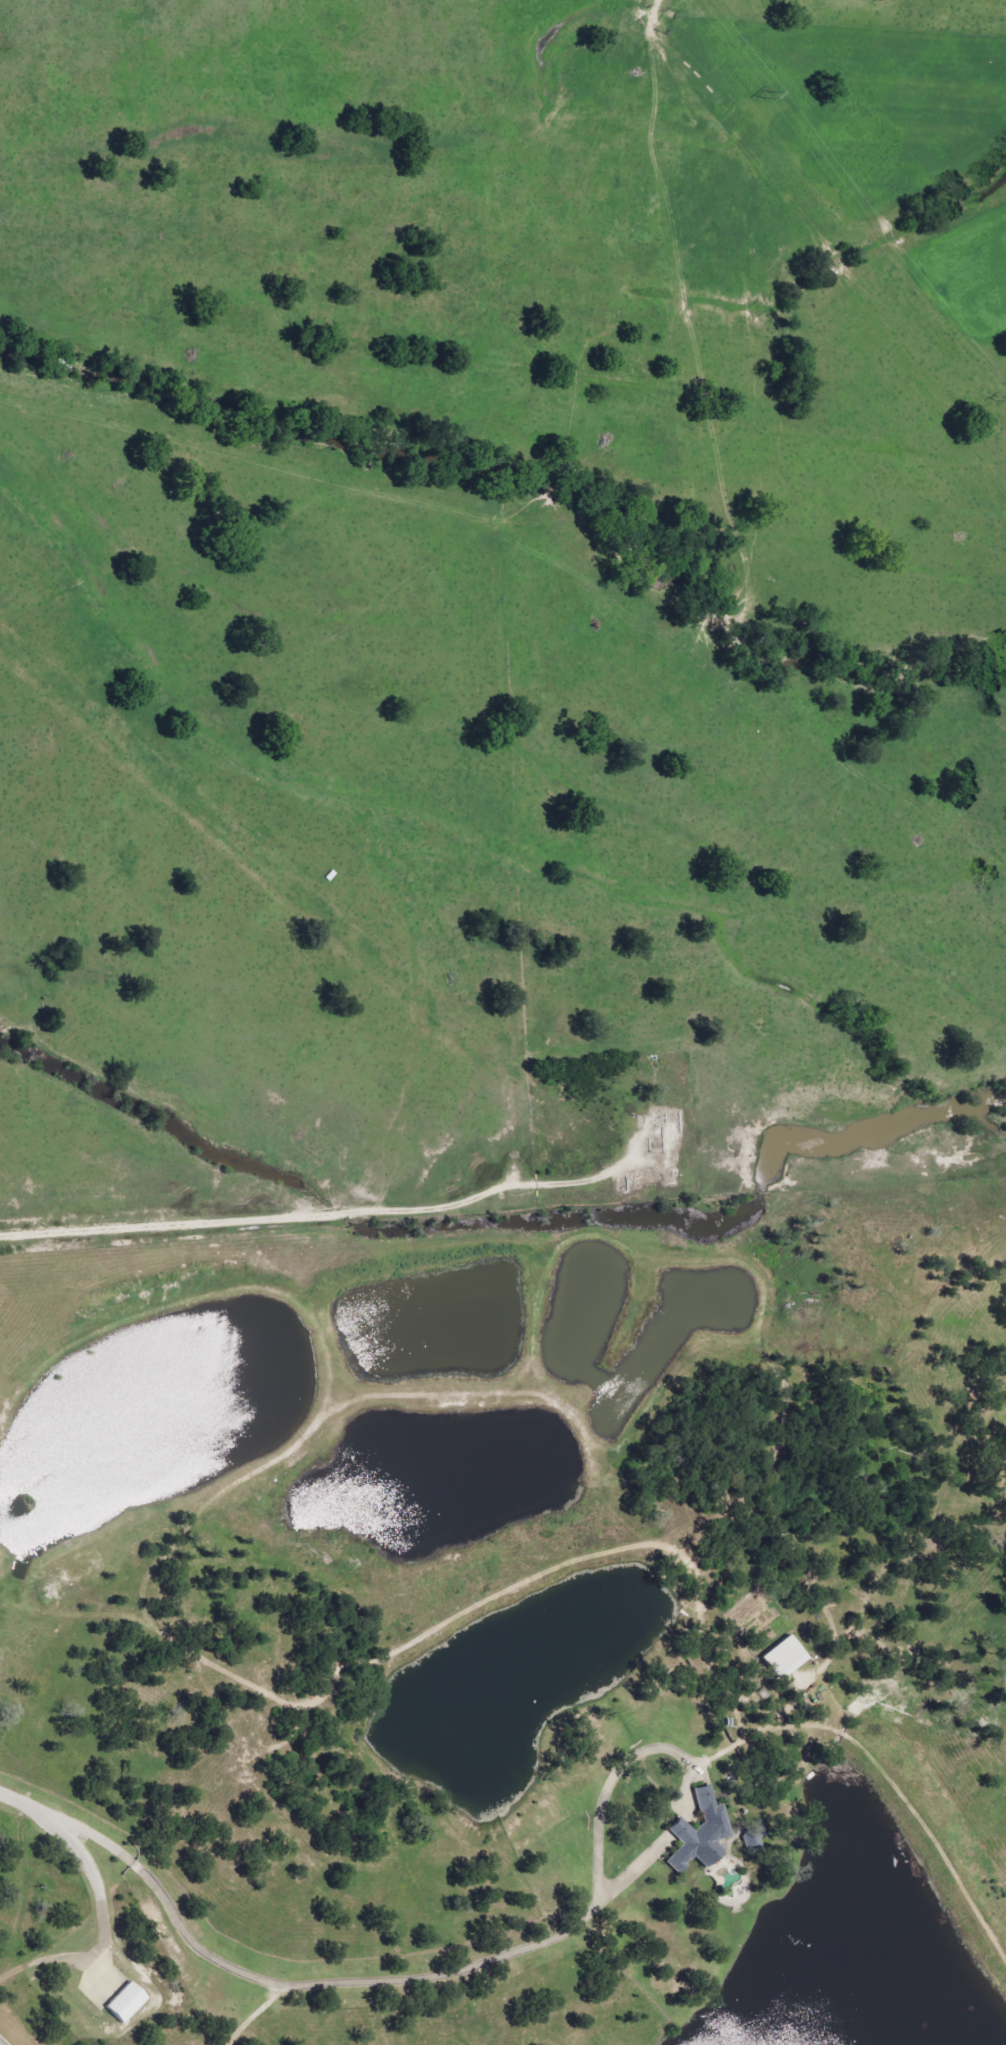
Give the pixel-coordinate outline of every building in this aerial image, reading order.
[(805,1659),(787,1634),(758,1655),(776,1680),(805,1659)] [(690,1789),(700,1822),(691,1832),(675,1817),(665,1828),(667,1832),(679,1843),(662,1862),(675,1874),(689,1858),(700,1867),(716,1850),(713,1841),(729,1837),(719,1804),(713,1806),(707,1784),(690,1789)] [(145,1999),(127,1981),(101,2006),(118,2025),(145,1999)]
